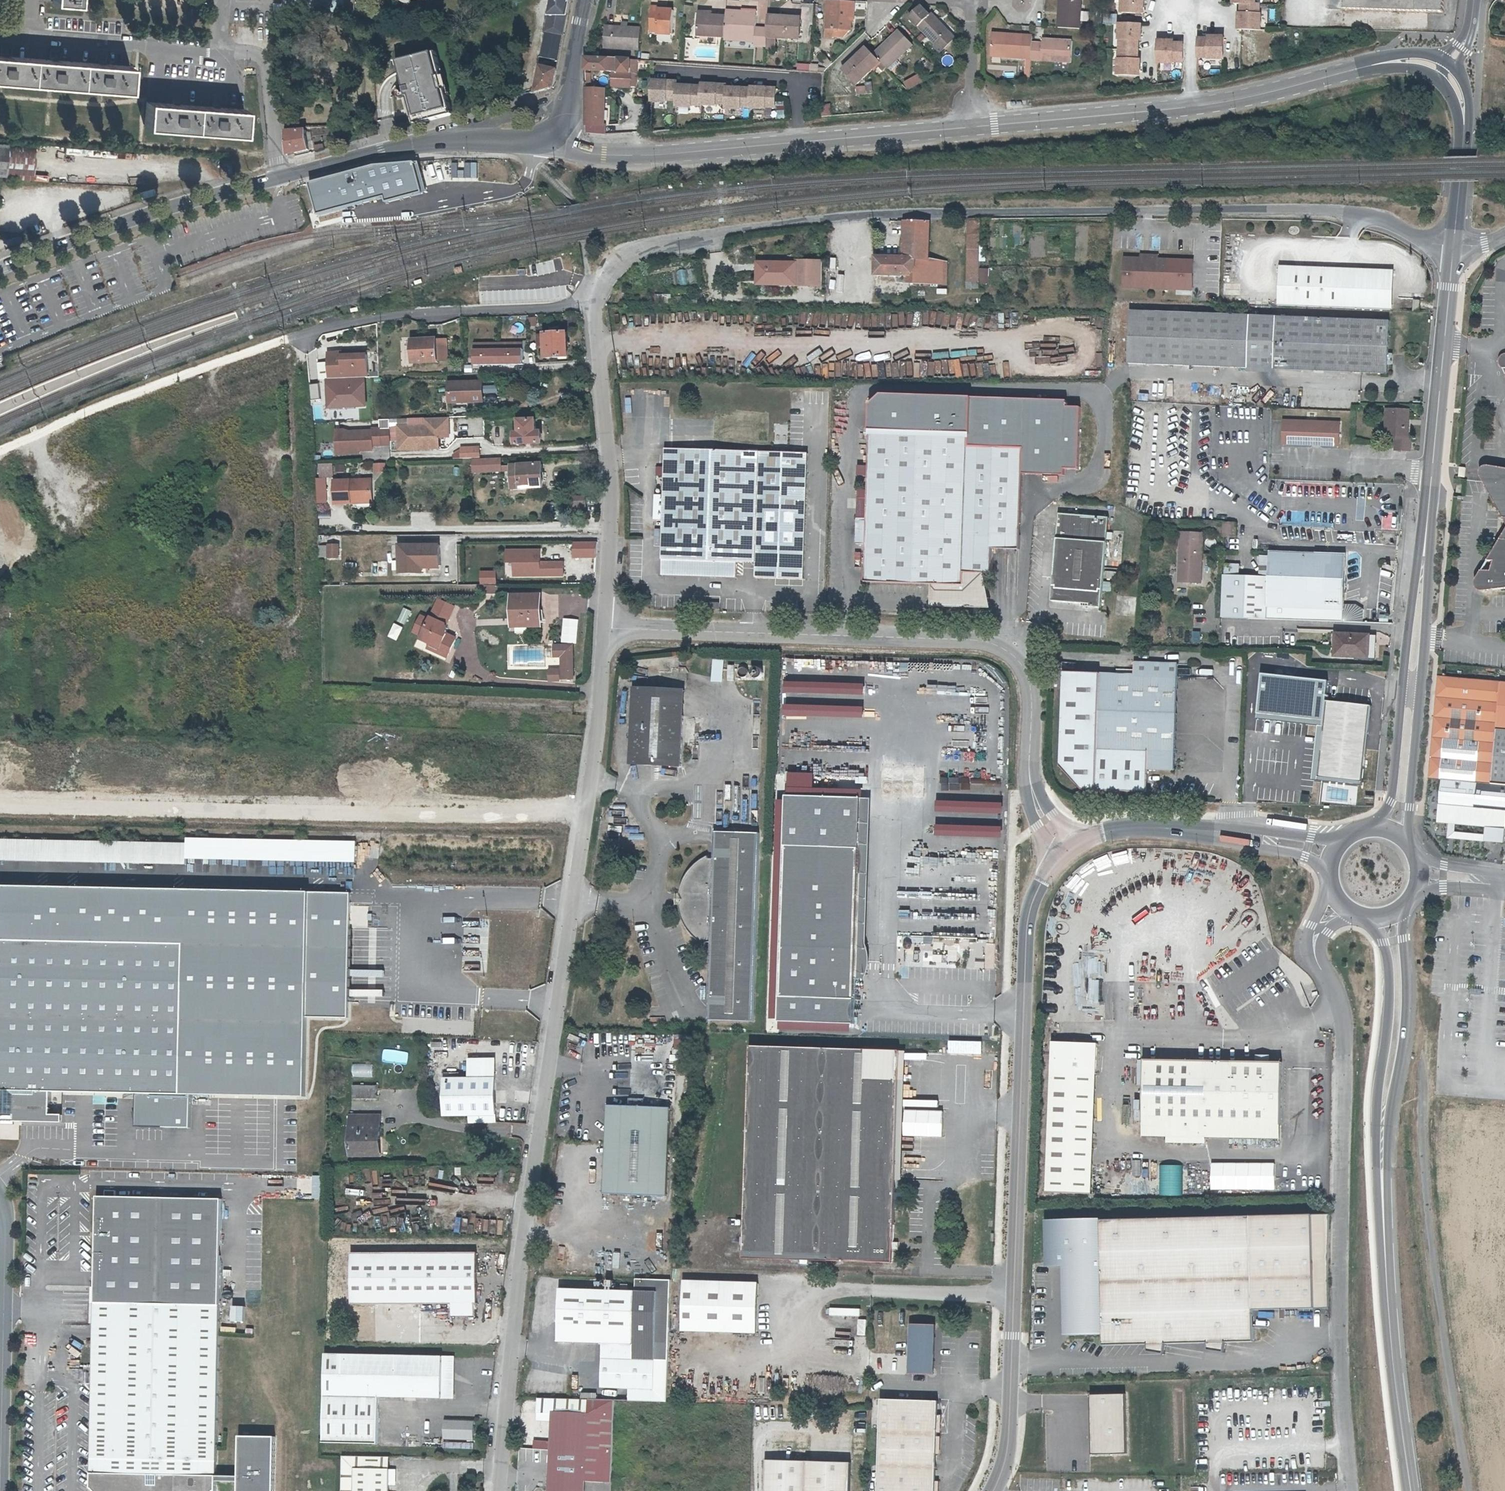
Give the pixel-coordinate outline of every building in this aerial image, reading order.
[(559,33),(566,0),(548,0),(546,12),(545,12),(542,29),(559,33)] [(1079,28),(1079,23),(1080,0),(1059,0),(1057,27),(1079,28)] [(1121,14),(1144,15),(1144,0),(1122,0),(1121,14)] [(1235,4),(1243,4),(1242,15),(1239,14),(1240,30),(1262,31),(1263,15),(1261,15),(1262,5),(1257,5),(1257,0),(1235,0),(1235,4)] [(1344,8),(1444,11),(1445,0),(1345,0),(1344,8)] [(849,32),(849,23),(850,10),(853,10),(853,2),(827,1),(825,38),(832,39),(832,37),(832,31),(842,31),(849,32)] [(932,13),(929,15),(921,6),(909,17),(935,44),(949,32),(932,13)] [(658,10),(658,7),(650,7),(649,30),(656,30),(656,33),(671,34),(673,10),(665,10),(658,10)] [(725,10),(724,16),(723,37),(723,39),(755,40),(754,45),(766,46),(766,29),(755,28),(756,11),(743,10),(743,11),(725,10)] [(723,37),(724,16),(709,15),(697,14),(696,36),(699,36),(716,37),(723,37)] [(766,29),(766,46),(765,49),(774,50),(774,37),(799,39),(800,19),(786,19),(786,16),(767,15),(766,29)] [(1142,26),(1119,26),(1119,42),(1120,42),(1120,61),(1118,61),(1118,77),(1140,78),(1141,62),(1138,62),(1139,42),(1141,42),(1142,26)] [(874,53),(880,60),(887,68),(913,45),(899,30),(874,53)] [(604,52),(638,53),(639,32),(605,31),(604,52)] [(949,32),(935,44),(941,51),(955,38),(949,32)] [(1031,42),(1032,35),(1002,33),(1002,37),(991,36),(990,55),(1030,57),(1030,53),(1031,42)] [(716,37),(699,36),(698,44),(716,45),(716,37)] [(1209,40),(1199,40),(1199,59),(1209,59),(1209,60),(1225,61),(1225,38),(1209,38),(1209,40)] [(1030,57),(1030,60),(1069,62),(1071,41),(1041,39),(1041,43),(1031,42),(1030,53),(1030,57)] [(1174,43),(1158,43),(1158,65),(1174,65),(1174,64),(1184,64),(1184,45),(1174,45),(1174,43)] [(813,53),(827,68),(831,63),(813,44),(813,49),(813,53)] [(880,60),(874,53),(867,46),(853,59),(854,60),(844,69),(856,82),(880,60)] [(134,63),(0,53),(0,78),(132,88),(134,63)] [(433,53),(393,63),(402,100),(406,99),(412,121),(448,111),(433,53)] [(609,56),(609,57),(587,57),(587,67),(587,69),(614,71),(613,85),(631,86),(632,72),(631,72),(632,58),(610,56),(609,56)] [(796,63),(796,71),(817,71),(817,63),(796,63)] [(537,64),(532,91),(551,86),(554,68),(537,64)] [(917,74),(903,83),(907,91),(922,82),(917,74)] [(653,96),(652,100),(668,101),(668,99),(678,100),(678,103),(693,104),(693,102),(702,102),(702,101),(717,102),(717,100),(727,100),(727,106),(742,107),(742,105),(752,106),(767,106),(767,105),(777,105),(778,86),(753,85),(752,86),(728,85),(728,83),(703,81),(703,84),(678,83),(678,79),(654,78),(654,80),(653,82),(653,96)] [(638,89),(647,89),(647,80),(638,80),(638,89)] [(859,95),(872,94),(872,84),(859,84),(859,95)] [(602,123),(603,90),(587,90),(586,132),(605,132),(605,124),(602,123)] [(249,132),(250,107),(153,100),(151,125),(249,132)] [(777,105),(777,115),(785,116),(785,106),(777,105)] [(281,130),(283,155),(303,150),(302,128),(281,130)] [(470,181),(465,162),(452,165),(457,184),(470,181)] [(408,196),(402,174),(363,185),(363,184),(336,191),(339,202),(365,195),(368,206),(408,196)] [(336,191),(363,184),(361,176),(333,184),(335,191),(336,191)] [(316,196),(305,202),(311,215),(323,209),(316,196)] [(979,279),(980,219),(968,219),(967,279),(979,279)] [(927,259),(929,221),(903,221),(902,257),(875,257),(875,274),(907,275),(907,282),(946,283),(947,262),(927,259)] [(1146,255),(1142,254),(1140,258),(1124,257),(1123,287),(1196,291),(1197,261),(1159,259),(1159,255),(1146,255)] [(799,284),(799,285),(824,286),(824,261),(799,260),(799,263),(756,262),(755,284),(799,284)] [(1280,266),(1278,305),(1393,309),(1395,271),(1280,266)] [(533,277),(508,278),(509,303),(534,302),(533,277)] [(1125,362),(1386,374),(1390,321),(1128,310),(1125,362)] [(573,357),(571,333),(549,334),(550,359),(573,357)] [(546,349),(545,336),(537,336),(538,350),(546,349)] [(452,362),(451,339),(412,340),(413,363),(452,362)] [(525,343),(476,344),(477,365),(525,364),(525,343)] [(343,351),(329,352),(331,377),(369,376),(368,353),(355,354),(355,356),(343,357),(343,351)] [(368,380),(329,382),(330,410),(369,408),(368,380)] [(453,402),(486,401),(486,382),(453,383),(453,402)] [(321,385),(312,385),(313,401),(322,401),(321,385)] [(876,409),(875,431),(969,434),(969,447),(999,448),(1027,450),(1025,476),(1069,478),(1070,471),(1084,472),(1084,410),(1071,409),(1071,403),(890,398),(876,409)] [(1385,408),(1383,439),(1395,439),(1395,451),(1412,452),(1413,437),(1409,437),(1410,422),(1410,409),(1385,408)] [(410,426),(399,426),(399,451),(442,450),(442,438),(452,437),(452,418),(410,420),(410,426)] [(1342,422),(1282,419),(1281,445),(1341,447),(1342,422)] [(524,421),(525,433),(519,434),(519,445),(545,444),(544,433),(540,433),(539,420),(524,421)] [(390,427),(375,428),(376,447),(391,446),(390,427)] [(375,428),(337,430),(338,455),(376,453),(376,447),(375,428)] [(997,501),(999,448),(969,447),(969,434),(875,431),(870,431),(864,581),(935,586),(936,608),(996,611),(983,573),(996,574),(996,549),(997,501)] [(482,458),(482,448),(462,448),(463,458),(482,458)] [(997,501),(996,549),(1022,550),(1025,476),(1027,450),(999,448),(997,501)] [(760,452),(731,452),(664,450),(663,469),(663,496),(654,496),(653,521),(662,521),(661,576),(731,578),(735,578),(736,564),(755,564),(755,578),(758,578),(787,579),(802,579),(805,453),(787,453),(760,452)] [(500,459),(474,460),(475,472),(500,471),(500,459)] [(386,464),(375,464),(376,473),(387,472),(386,464)] [(501,465),(501,470),(515,470),(515,489),(548,487),(547,464),(501,465)] [(334,465),(322,465),(322,478),(334,477),(334,465)] [(866,477),(866,466),(857,465),(856,476),(866,477)] [(1499,467),(1491,466),(1487,466),(1484,467),(1482,469),(1480,472),(1481,477),(1504,521),(1504,468),(1499,467)] [(327,479),(319,480),(320,503),(329,503),(327,479)] [(374,479),(335,480),(336,504),(375,502),(374,479)] [(96,487),(80,492),(89,518),(105,513),(96,487)] [(60,501),(69,526),(85,520),(76,495),(60,501)] [(1381,512),(1382,530),(1398,529),(1397,511),(1381,512)] [(1111,518),(1098,518),(1071,516),(1062,515),(1056,603),(1067,604),(1086,605),(1086,608),(1095,609),(1105,610),(1111,518)] [(1235,524),(1224,523),(1224,536),(1235,537),(1235,524)] [(1178,581),(1201,582),(1203,534),(1180,533),(1178,581)] [(1499,545),(1477,581),(1476,584),(1477,588),(1480,590),(1484,590),(1504,588),(1504,534),(1499,545)] [(598,544),(576,543),(575,557),(597,558),(598,544)] [(329,557),(339,557),(339,544),(329,544),(329,557)] [(432,567),(444,567),(444,546),(403,547),(403,575),(430,575),(430,567),(432,567)] [(565,575),(565,567),(541,567),(541,563),(541,551),(508,551),(508,562),(515,563),(515,576),(565,575)] [(1270,576),(1268,619),(1344,622),(1345,605),(1348,555),(1271,551),(1271,556),(1270,576)] [(1260,555),(1259,576),(1270,576),(1271,556),(1260,555)] [(1268,619),(1270,576),(1223,574),(1222,617),(1255,618),(1268,619)] [(546,629),(545,596),(514,597),(515,630),(546,629)] [(413,633),(422,637),(420,640),(429,645),(427,649),(450,660),(460,639),(453,636),(450,625),(459,607),(440,598),(430,618),(422,615),(413,633)] [(1357,606),(1345,605),(1344,622),(1364,623),(1365,610),(1357,606)] [(404,609),(399,623),(406,625),(412,612),(404,609)] [(563,620),(564,644),(579,644),(579,620),(563,620)] [(389,638),(398,642),(404,628),(395,624),(389,638)] [(1335,632),(1333,657),(1371,661),(1371,635),(1335,632)] [(576,645),(556,645),(556,656),(563,656),(563,678),(575,678),(576,645)] [(722,682),(722,659),(712,659),(712,682),(722,682)] [(1135,674),(1117,673),(1101,673),(1064,672),(1061,767),(1083,790),(1147,791),(1149,772),(1176,772),(1178,664),(1135,662),(1135,669),(1135,674)] [(562,669),(550,670),(551,682),(562,682),(562,669)] [(1439,676),(1429,778),(1504,785),(1504,682),(1439,676)] [(643,691),(631,690),(628,765),(636,765),(679,766),(681,692),(643,691)] [(1370,707),(1326,703),(1326,707),(1322,747),(1318,778),(1361,783),(1370,707)] [(1322,747),(1326,707),(1309,705),(1305,745),(1322,747)] [(862,718),(862,706),(782,706),(782,717),(862,718)] [(865,803),(791,800),(782,1023),(855,1026),(865,803)] [(758,835),(713,833),(712,860),(709,860),(707,858),(702,861),(697,865),(691,871),(684,881),(681,891),(680,895),(679,901),(679,907),(679,908),(681,917),(685,926),(690,934),(697,941),(705,946),(706,944),(710,945),(708,1022),(753,1023),(758,835)] [(188,864),(188,843),(0,839),(0,860),(188,864)] [(56,1090),(142,1093),(141,1126),(194,1127),(195,1093),(298,1095),(309,1096),(311,1016),(351,1017),(354,893),(0,885),(0,1090),(56,1090)] [(992,965),(992,938),(930,937),(929,964),(992,965)] [(1049,1192),(1094,1195),(1102,1075),(1103,1045),(1058,1042),(1057,1072),(1049,1192)] [(750,1256),(896,1261),(904,1052),(758,1046),(750,1256)] [(471,1059),(471,1076),(446,1076),(447,1115),(470,1115),(497,1114),(499,1114),(498,1058),(471,1059)] [(374,1076),(374,1064),(354,1064),(354,1076),(374,1076)] [(1210,1143),(1285,1145),(1287,1068),(1151,1065),(1149,1139),(1172,1140),(1172,1148),(1210,1149),(1210,1143)] [(377,1100),(377,1086),(354,1086),(354,1100),(377,1100)] [(0,1090),(0,1122),(21,1122),(67,1123),(67,1116),(55,1116),(56,1090),(0,1090)] [(668,1106),(604,1104),(603,1142),(601,1193),(664,1196),(666,1143),(668,1106)] [(383,1157),(384,1114),(352,1114),(352,1157),(383,1157)] [(497,1114),(470,1115),(470,1123),(497,1123),(497,1114)] [(1182,1165),(1159,1165),(1159,1196),(1182,1196),(1182,1165)] [(101,1197),(98,1301),(224,1304),(226,1200),(101,1197)] [(1331,1215),(1256,1216),(1259,1310),(1329,1307),(1331,1215)] [(1256,1216),(1050,1220),(1051,1267),(1070,1267),(1072,1336),(1111,1335),(1111,1345),(1156,1344),(1156,1350),(1171,1353),(1173,1344),(1215,1342),(1216,1349),(1231,1352),(1233,1343),(1259,1341),(1259,1310),(1256,1216)] [(354,1252),(354,1304),(454,1304),(455,1316),(478,1316),(478,1303),(480,1303),(480,1252),(403,1252),(354,1252)] [(669,1279),(633,1278),(633,1290),(626,1290),(626,1284),(619,1283),(619,1290),(557,1288),(556,1340),(601,1342),(600,1386),(628,1387),(627,1401),(644,1401),(665,1402),(667,1360),(669,1282),(669,1279)] [(687,1281),(685,1331),(760,1334),(762,1284),(687,1281)] [(96,1490),(213,1490),(215,1490),(217,1490),(217,1481),(242,1482),(242,1490),(278,1490),(278,1438),(244,1437),(242,1477),(217,1477),(224,1304),(98,1301),(94,1384),(91,1488),(93,1488),(96,1490)] [(859,1316),(859,1310),(829,1308),(829,1314),(859,1316)] [(857,1335),(865,1336),(865,1320),(858,1319),(857,1335)] [(941,1325),(915,1324),(914,1374),(939,1375),(941,1325)] [(328,1353),(327,1410),(326,1442),(381,1443),(382,1395),(457,1397),(458,1357),(328,1353)] [(1128,1395),(1095,1395),(1095,1452),(1128,1453),(1128,1395)] [(536,1397),(535,1415),(551,1415),(548,1490),(582,1490),(583,1481),(610,1482),(614,1401),(536,1397)] [(943,1401),(886,1399),(882,1490),(940,1490),(943,1401)] [(344,1456),(343,1490),(392,1490),(392,1486),(392,1470),(392,1457),(344,1456)] [(765,1459),(763,1490),(849,1490),(850,1463),(765,1459)]
